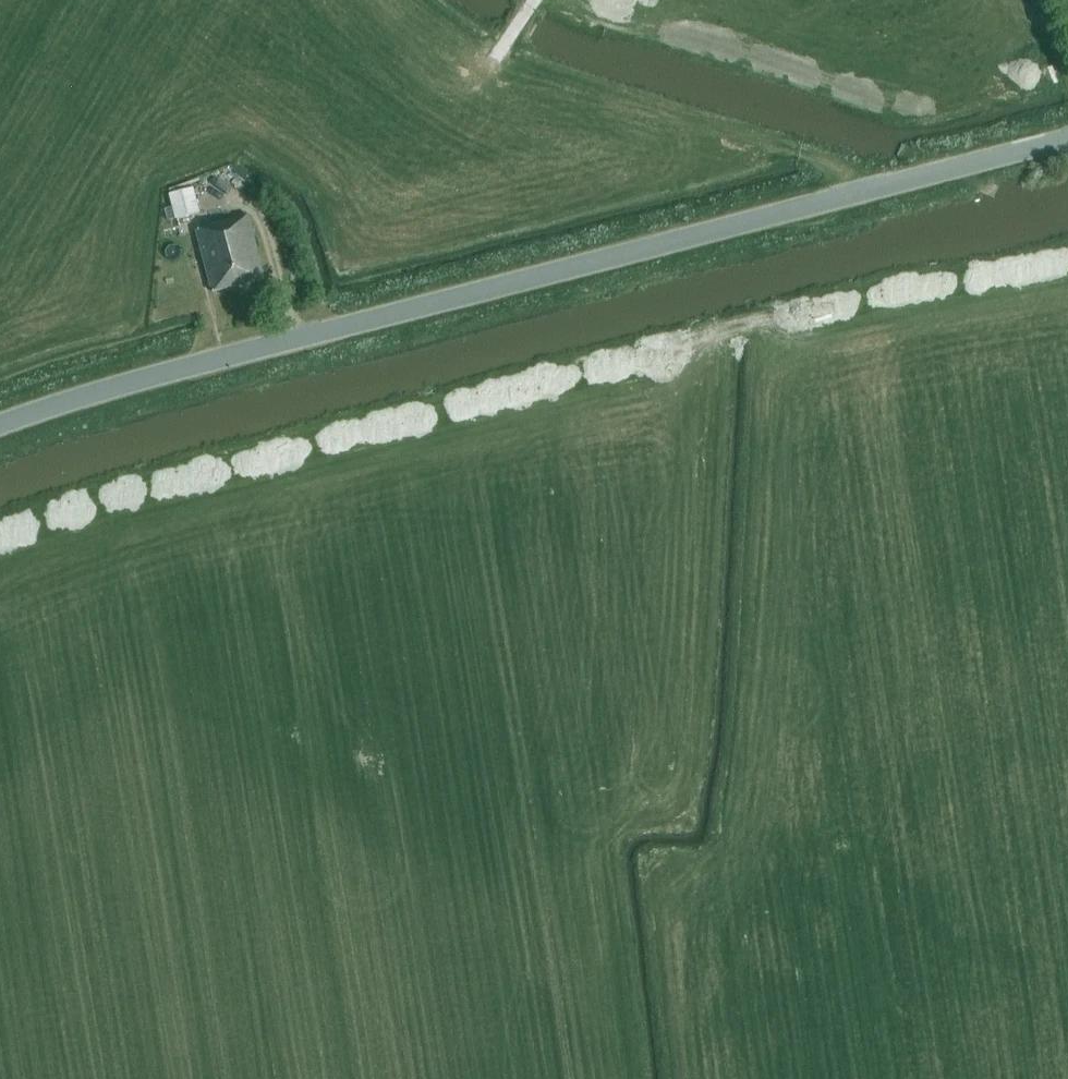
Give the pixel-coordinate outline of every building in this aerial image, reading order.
[(192,188),(170,193),(177,218),(199,213),(192,188)] [(212,226),(196,231),(213,292),(265,278),(248,215),(212,224),(212,226)]
